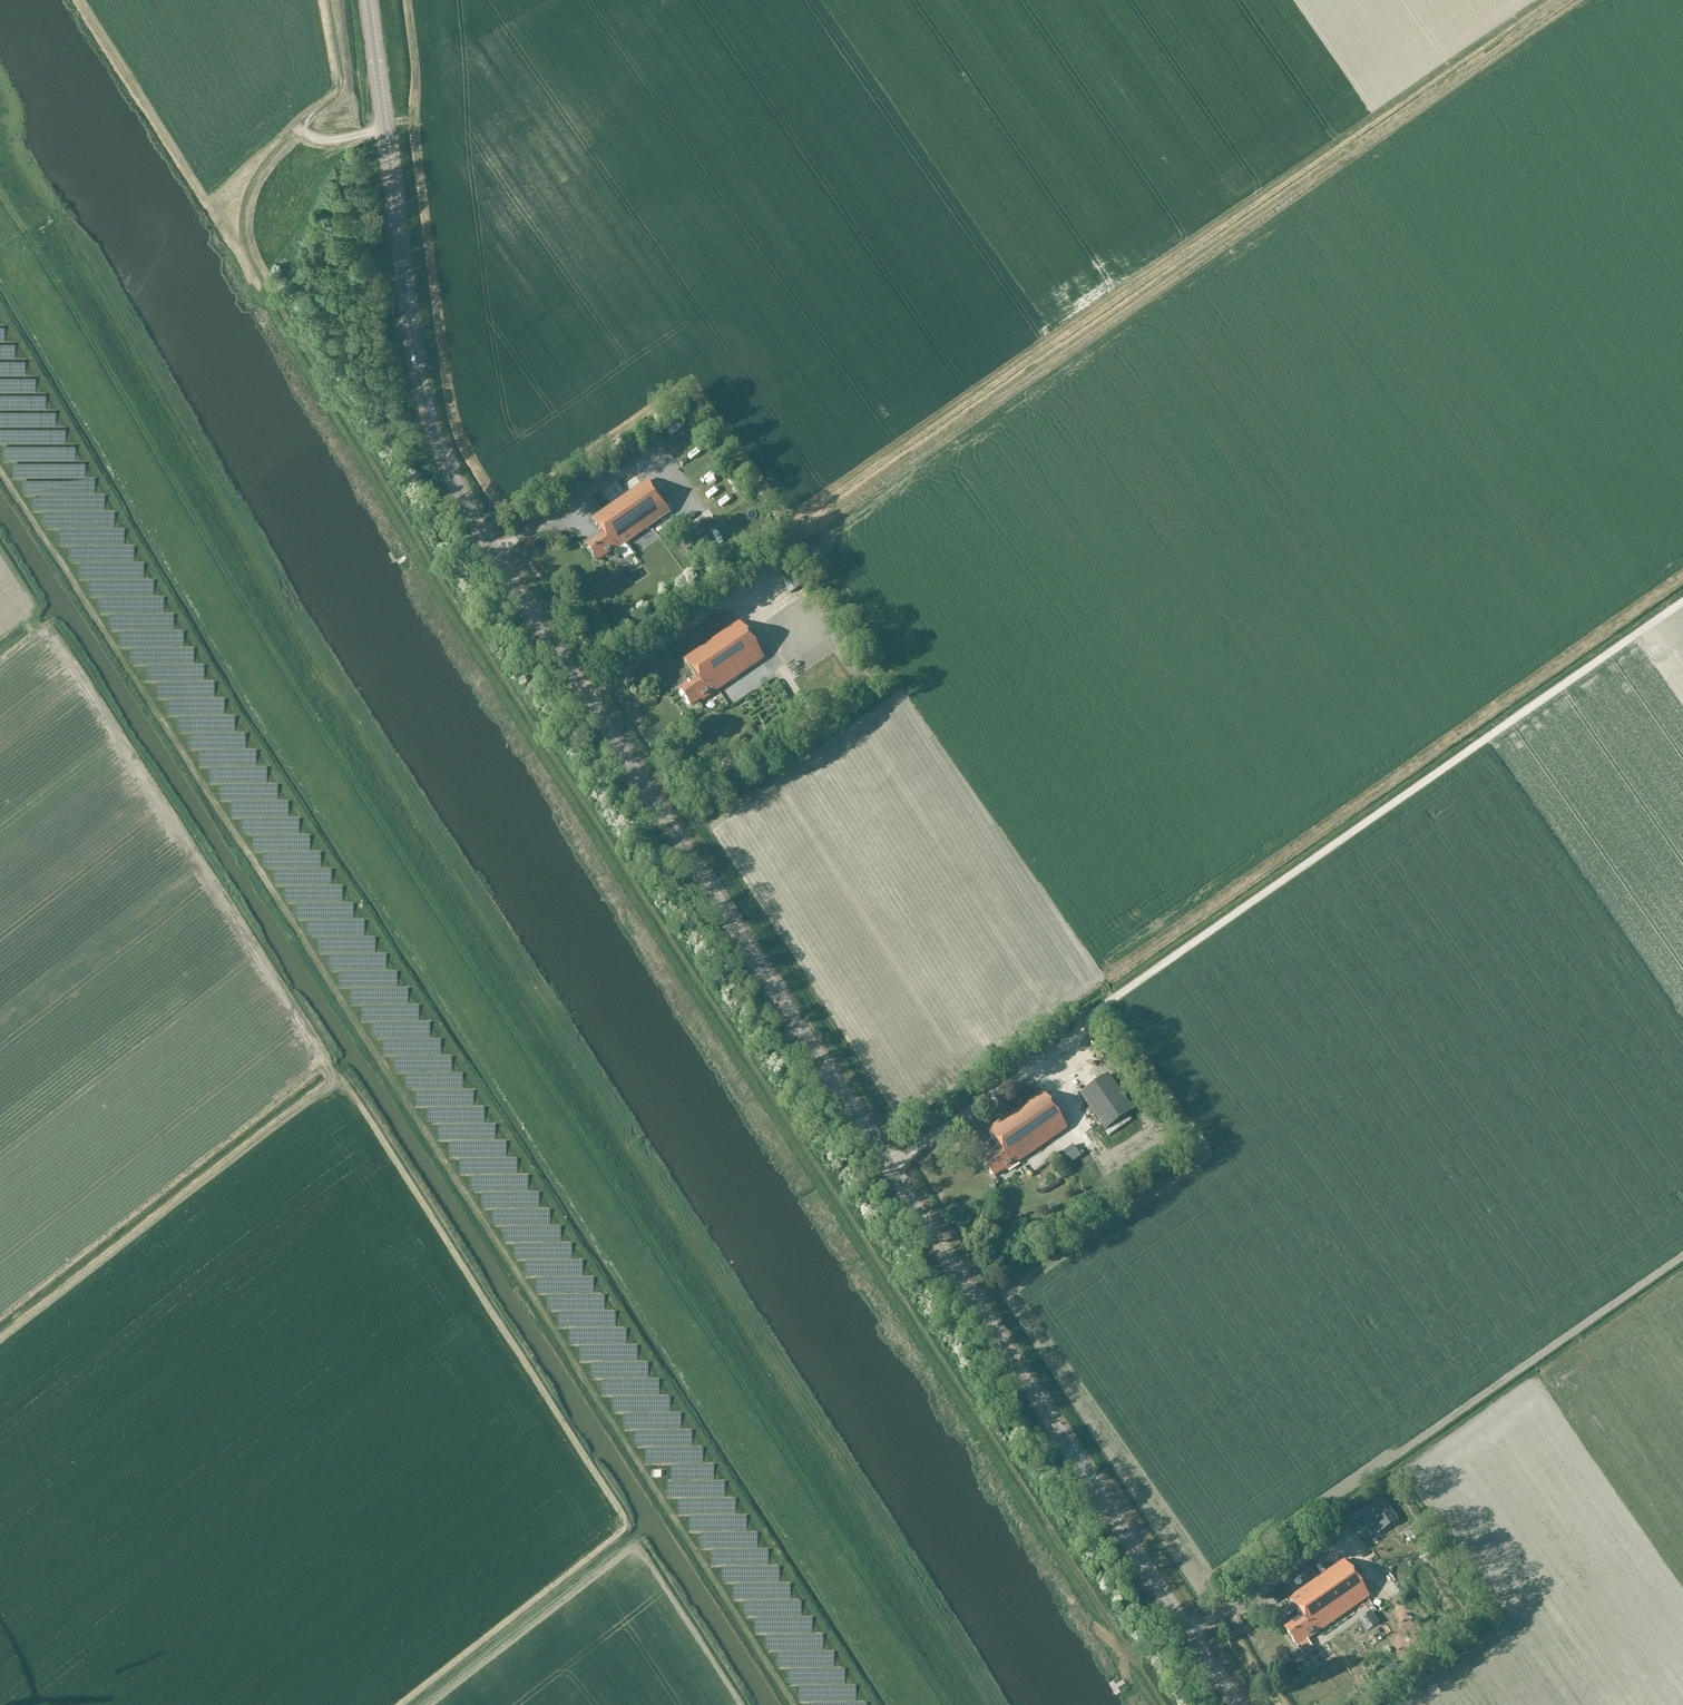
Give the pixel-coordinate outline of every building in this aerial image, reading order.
[(615,553),(672,513),(650,481),(593,520),(604,536),(588,547),(598,562),(613,551),(615,553)] [(682,532),(677,535),(681,541),(685,538),(682,532)] [(708,700),(765,660),(739,624),(685,661),(699,681),(681,694),(691,709),(706,698),(708,700)] [(1080,1095),(1105,1131),(1134,1112),(1109,1076),(1080,1095)] [(1006,1173),(1068,1130),(1042,1092),(987,1131),(999,1148),(982,1160),(994,1177),(1004,1170),(1006,1173)] [(1383,1500),(1362,1515),(1377,1536),(1398,1521),(1383,1500)] [(1308,1640),(1370,1597),(1344,1560),(1289,1599),(1301,1617),(1284,1629),(1296,1646),(1307,1638),(1308,1640)] [(1367,1615),(1375,1627),(1380,1623),(1373,1612),(1367,1615)] [(1390,1666),(1379,1673),(1383,1679),(1393,1671),(1390,1666)]
